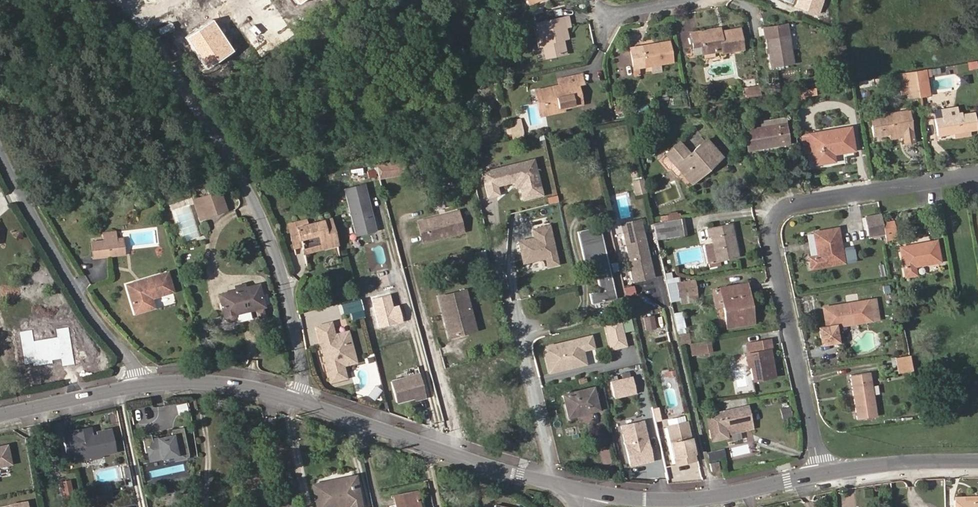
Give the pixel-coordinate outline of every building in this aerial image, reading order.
[(505,15),(501,9),(497,12),(501,18),(505,15)] [(565,53),(562,39),(561,34),(566,33),(565,27),(569,26),(567,17),(536,23),(539,38),(537,39),(538,45),(543,45),(546,57),(565,53)] [(208,20),(181,38),(201,69),(228,51),(208,20)] [(793,63),(787,23),(764,27),(771,67),(793,63)] [(720,31),(719,28),(691,33),(694,47),(701,45),(702,54),(714,52),(713,48),(722,46),(722,50),(723,52),(743,49),(739,28),(720,31)] [(672,62),(669,42),(630,48),(633,68),(672,62)] [(929,94),(925,69),(915,71),(919,96),(929,94)] [(919,96),(915,71),(899,73),(902,93),(909,92),(909,97),(919,96)] [(581,104),(577,84),(583,83),(581,75),(567,78),(569,87),(544,92),(548,111),(563,107),(581,104)] [(969,84),(968,75),(959,77),(961,85),(969,84)] [(544,92),(569,87),(567,78),(558,80),(559,85),(536,91),(541,115),(563,110),(563,107),(548,111),(544,92)] [(874,85),(873,79),(858,82),(860,87),(874,85)] [(743,88),(745,97),(761,94),(759,84),(743,88)] [(779,98),(783,110),(791,108),(787,95),(779,98)] [(623,112),(622,105),(615,106),(616,113),(623,112)] [(976,129),(973,112),(958,114),(956,107),(933,111),(937,136),(954,133),(969,130),(976,129)] [(914,142),(908,110),(870,116),(873,136),(889,133),(902,131),(903,136),(904,144),(914,142)] [(785,123),(784,117),(760,121),(761,127),(785,123)] [(524,134),(520,118),(514,120),(514,125),(517,135),(517,136),(523,135),(524,134)] [(788,144),(785,123),(761,127),(744,130),(748,150),(788,144)] [(854,150),(850,127),(809,134),(814,164),(834,161),(833,153),(854,150)] [(722,156),(706,139),(703,141),(719,159),(722,156)] [(706,170),(719,159),(703,141),(689,153),(687,155),(677,144),(665,154),(666,155),(661,159),(661,162),(668,169),(670,169),(676,175),(678,175),(682,172),(689,181),(704,168),(706,170)] [(689,153),(679,142),(677,144),(687,155),(689,153)] [(408,173),(405,158),(377,164),(380,179),(408,173)] [(533,159),(501,167),(505,183),(513,181),(515,187),(519,186),(522,199),(542,194),(533,159)] [(422,175),(419,163),(411,165),(414,177),(422,175)] [(501,167),(492,169),(496,185),(505,183),(501,167)] [(691,183),(706,170),(704,168),(689,181),(691,183)] [(492,169),(481,172),(487,197),(498,194),(496,185),(492,169)] [(376,177),(375,170),(368,171),(369,178),(376,177)] [(646,191),(643,177),(632,180),(635,193),(646,191)] [(378,230),(365,183),(343,188),(356,236),(378,230)] [(226,210),(220,192),(210,196),(214,206),(216,213),(226,210)] [(216,213),(214,206),(210,196),(210,194),(193,200),(200,219),(216,213)] [(549,203),(559,201),(557,195),(547,197),(549,203)] [(194,219),(190,204),(172,210),(175,219),(177,225),(183,242),(191,239),(200,236),(194,219)] [(463,231),(458,211),(424,220),(429,238),(446,234),(447,236),(463,231)] [(881,214),(866,217),(869,236),(884,233),(882,223),(881,214)] [(319,240),(335,235),(330,218),(304,225),(303,220),(287,224),(293,248),(302,245),(303,248),(320,244),(319,240)] [(685,234),(682,218),(653,222),(657,239),(685,234)] [(429,238),(424,220),(417,222),(423,242),(430,240),(429,238)] [(895,231),(892,221),(882,223),(884,233),(895,231)] [(738,256),(731,223),(707,228),(708,236),(711,235),(712,244),(705,246),(709,267),(721,265),(719,260),(738,256)] [(547,266),(558,264),(549,225),(532,229),(534,238),(518,241),(520,250),(522,249),(523,253),(521,253),(523,263),(545,258),(547,266)] [(616,298),(599,227),(577,231),(585,262),(593,260),(600,291),(589,293),(592,303),(616,298)] [(842,249),(838,227),(813,232),(817,255),(808,257),(810,269),(855,261),(852,247),(842,249)] [(628,262),(632,282),(653,277),(648,254),(646,255),(645,251),(647,251),(642,229),(623,234),(629,262),(628,262)] [(118,255),(116,239),(115,231),(103,233),(104,241),(92,242),(93,257),(118,255)] [(896,239),(895,231),(884,233),(886,241),(896,239)] [(304,253),(337,244),(335,235),(319,240),(320,244),(303,248),(304,253)] [(124,254),(122,239),(116,239),(118,255),(124,254)] [(940,261),(936,240),(899,247),(905,276),(916,274),(914,266),(940,261)] [(484,249),(476,252),(479,262),(487,260),(484,249)] [(151,298),(173,291),(167,272),(126,284),(135,313),(154,307),(151,298)] [(616,293),(624,290),(620,272),(612,274),(616,293)] [(696,296),(693,279),(666,284),(671,301),(680,299),(696,296)] [(755,324),(748,282),(712,288),(716,308),(722,307),(726,329),(755,324)] [(264,306),(259,284),(218,294),(224,316),(225,318),(226,319),(227,320),(228,320),(230,320),(231,320),(233,320),(234,319),(235,318),(235,317),(236,315),(236,313),(264,306)] [(468,330),(463,311),(470,309),(465,291),(439,298),(448,335),(468,330)] [(571,298),(569,293),(559,296),(560,302),(571,298)] [(879,319),(875,299),(868,300),(871,320),(879,319)] [(871,320),(868,300),(823,307),(825,326),(818,328),(821,344),(838,342),(835,326),(871,320)] [(475,328),(470,309),(463,311),(468,330),(475,328)] [(686,333),(681,311),(673,313),(678,335),(686,333)] [(643,314),(646,327),(655,325),(653,313),(643,314)] [(619,318),(605,322),(611,349),(626,345),(619,318)] [(334,320),(315,325),(330,383),(348,378),(345,366),(358,363),(349,330),(337,333),(334,320)] [(689,332),(686,333),(678,335),(681,345),(691,343),(689,332)] [(546,347),(544,351),(549,373),(570,368),(569,364),(574,363),(575,366),(586,364),(582,350),(593,347),(591,336),(546,347)] [(775,376),(770,349),(772,349),(770,339),(746,344),(748,353),(750,366),(752,380),(775,376)] [(712,351),(710,340),(690,344),(692,355),(712,351)] [(399,350),(409,347),(408,341),(398,344),(399,350)] [(912,370),(909,355),(895,358),(898,373),(912,370)] [(427,398),(420,372),(391,380),(398,403),(417,398),(417,400),(427,398)] [(876,416),(870,372),(850,375),(857,419),(876,416)] [(637,394),(633,376),(610,381),(614,399),(637,394)] [(369,395),(375,399),(381,390),(375,386),(369,395)] [(598,409),(592,387),(562,394),(567,416),(598,409)] [(750,420),(747,406),(706,415),(712,440),(727,437),(727,435),(725,426),(750,420)] [(790,406),(781,409),(783,418),(792,416),(790,406)] [(667,426),(676,464),(697,459),(688,420),(667,426)] [(752,429),(750,420),(725,426),(727,435),(752,429)] [(638,433),(646,431),(643,422),(636,423),(638,433)] [(621,427),(631,467),(653,461),(649,447),(647,447),(646,443),(648,443),(646,431),(638,433),(636,423),(621,427)] [(74,452),(75,460),(90,457),(92,459),(101,457),(102,455),(116,452),(111,427),(96,430),(97,434),(93,434),(91,426),(72,430),(73,432),(62,434),(66,453),(74,452)] [(185,458),(182,441),(174,443),(172,436),(151,440),(152,445),(150,449),(148,449),(150,460),(174,455),(175,460),(185,458)] [(0,445),(0,467),(13,465),(8,444),(0,445)] [(719,469),(717,461),(709,463),(711,471),(719,469)] [(355,476),(312,484),(317,506),(337,506),(350,504),(350,506),(361,506),(355,476)] [(62,483),(65,498),(72,496),(69,481),(62,483)] [(114,498),(112,491),(95,495),(97,501),(114,498)] [(415,492),(395,496),(397,506),(419,506),(415,492)]
